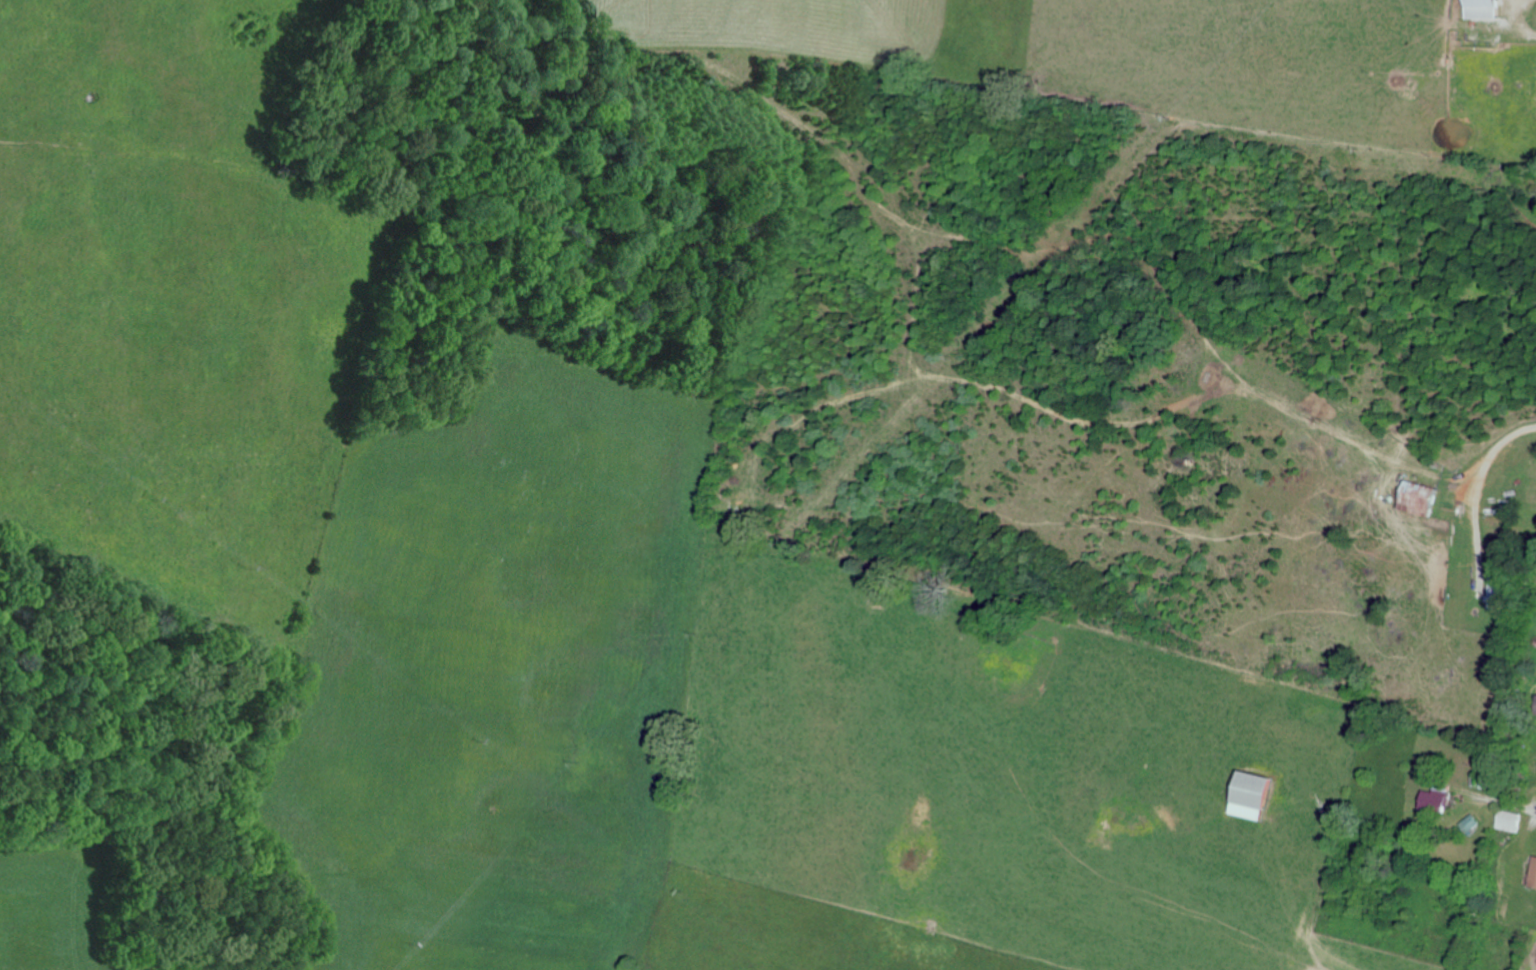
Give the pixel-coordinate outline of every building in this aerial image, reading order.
[(1509,17),(1509,0),(1476,0),(1476,18),(1509,17)] [(1411,507),(1441,519),(1450,497),(1442,494),(1445,488),(1422,479),(1411,507)] [(1273,821),(1283,777),(1251,770),(1241,813),(1273,821)] [(1454,813),(1459,794),(1434,787),(1429,806),(1454,813)] [(1504,827),(1525,833),(1530,814),(1509,808),(1504,827)] [(1468,822),(1475,833),(1489,824),(1482,813),(1468,822)]
